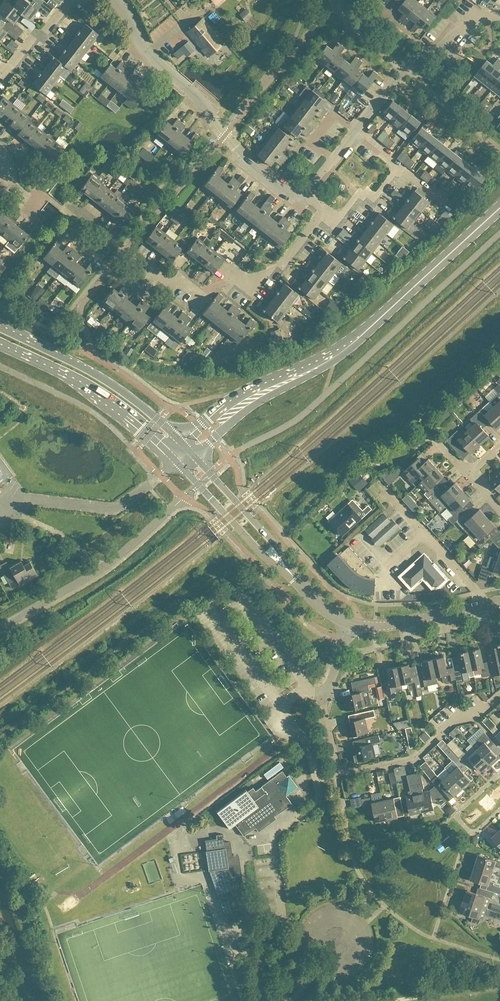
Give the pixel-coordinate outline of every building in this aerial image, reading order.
[(21,14),(28,20),(35,11),(45,18),(49,14),(35,3),(32,6),(24,0),(17,0),(12,7),(21,14)] [(32,1),(35,3),(49,14),(53,9),(46,4),(41,0),(31,0),(32,1)] [(398,9),(404,14),(399,21),(402,23),(419,3),(415,0),(406,0),(398,9)] [(21,14),(12,7),(4,1),(0,6),(0,13),(8,20),(5,24),(19,35),(23,31),(13,24),(21,14)] [(417,24),(427,10),(419,3),(402,23),(406,26),(411,19),(416,23),(417,24)] [(246,9),(239,15),(246,23),(253,17),(246,9)] [(426,31),(437,17),(427,10),(417,24),(416,23),(411,30),(415,33),(420,27),(426,31)] [(153,29),(159,39),(181,25),(175,15),(153,29)] [(187,33),(208,57),(223,44),(202,20),(187,33)] [(6,33),(15,40),(19,35),(5,24),(2,28),(0,27),(0,40),(6,33)] [(72,28),(93,45),(100,36),(86,25),(81,30),(75,25),(72,28)] [(85,54),(93,45),(72,28),(69,32),(76,37),(71,43),(85,54)] [(78,63),(85,54),(71,43),(67,48),(60,43),(58,46),(78,63)] [(316,60),(325,67),(341,47),(337,44),(332,50),(327,46),(316,60)] [(71,72),(78,63),(58,46),(55,50),(62,55),(57,60),(57,61),(67,69),(71,72)] [(325,67),(334,74),(345,60),(339,56),(344,50),(341,47),(325,67)] [(71,72),(67,69),(57,61),(57,60),(47,52),(44,56),(51,61),(46,67),(60,78),(64,81),(71,72)] [(334,74),(343,81),(359,61),(355,58),(351,65),(345,60),(334,74)] [(483,84),(499,63),(499,61),(498,59),(493,66),(487,61),(475,77),(483,84)] [(343,81),(352,88),(363,74),(357,70),(362,64),(359,61),(343,81)] [(99,78),(108,86),(124,65),(121,63),(115,69),(110,65),(99,78)] [(492,90),(499,80),(499,72),(499,71),(499,69),(499,63),(483,84),(492,90)] [(127,68),(124,65),(108,86),(117,93),(128,79),(122,74),(127,68)] [(32,70),(53,87),(60,78),(46,67),(42,72),(35,67),(32,70)] [(46,96),(53,87),(32,70),(30,74),(37,79),(32,85),(46,96)] [(377,75),(373,73),(368,79),(363,74),(352,88),(361,95),(377,75)] [(117,93),(126,100),(133,91),(142,79),(138,76),(133,83),(128,79),(117,93)] [(492,90),(499,97),(499,80),(492,90)] [(24,90),(27,86),(21,81),(18,85),(24,90)] [(299,95),(303,99),(324,115),(327,111),(321,107),(325,101),(310,90),(306,86),(299,95)] [(33,97),(36,93),(29,88),(26,92),(33,97)] [(142,98),(133,91),(126,100),(124,103),(133,110),(142,98)] [(36,99),(42,104),(45,100),(39,95),(36,99)] [(103,97),(101,101),(113,109),(116,105),(103,97)] [(12,104),(3,98),(0,102),(0,117),(1,118),(12,104)] [(296,108),(311,119),(315,115),(321,120),(324,115),(303,99),(296,108)] [(390,122),(404,106),(401,103),(398,106),(393,101),(381,115),(390,122)] [(51,111),(54,107),(47,102),(44,106),(51,111)] [(12,104),(1,118),(6,122),(4,125),(8,128),(21,111),(12,104)] [(390,122),(399,129),(410,116),(405,112),(408,109),(404,106),(390,122)] [(289,117),(310,133),(313,129),(307,124),(311,119),(296,108),(289,117)] [(60,118),(63,114),(56,109),(53,113),(60,118)] [(21,111),(8,128),(11,131),(13,128),(19,132),(19,133),(28,121),(30,119),(21,111)] [(69,125),(72,121),(65,116),(62,120),(69,125)] [(422,120),(421,120),(418,117),(416,120),(410,116),(399,129),(408,137),(422,120)] [(32,117),(30,119),(28,121),(19,133),(19,132),(17,134),(23,139),(21,142),(24,145),(37,128),(40,124),(32,117)] [(310,133),(289,117),(282,126),(297,137),(300,133),(307,138),(310,133)] [(155,137),(164,145),(181,123),(176,120),(172,126),(167,122),(155,137)] [(79,123),(74,129),(78,132),(83,126),(79,123)] [(164,145),(173,152),(185,137),(180,133),(185,127),(181,123),(164,145)] [(410,142),(420,149),(430,136),(425,131),(427,128),(424,125),(410,142)] [(371,135),(376,129),(372,126),(367,132),(371,135)] [(270,136),(284,148),(288,143),(294,148),(298,144),(277,127),(270,136)] [(35,149),(46,135),(37,128),(24,145),(28,147),(30,145),(35,149)] [(185,137),(173,152),(182,159),(199,138),(194,134),(189,140),(185,137)] [(42,159),(55,142),(46,135),(35,149),(41,153),(39,156),(42,159)] [(263,145),(284,162),(287,158),(281,152),(284,148),(270,136),(263,145)] [(429,156),(442,140),(438,137),(436,140),(430,136),(420,149),(429,156)] [(382,144),(385,147),(391,140),(387,137),(382,144)] [(151,163),(162,148),(149,139),(139,155),(151,163)] [(389,150),(394,143),(391,140),(385,147),(389,150)] [(429,156),(437,164),(448,150),(443,146),(445,143),(442,140),(429,156)] [(55,142),(42,159),(46,162),(48,159),(53,163),(64,149),(55,142)] [(284,162),(263,145),(255,155),(270,166),(274,161),(280,166),(284,162)] [(437,164),(446,171),(460,154),(456,151),(454,154),(448,150),(437,164)] [(446,171),(455,178),(466,164),(461,160),(463,157),(460,154),(446,171)] [(407,157),(402,164),(406,167),(411,160),(407,157)] [(414,163),(411,160),(406,167),(409,169),(414,163)] [(83,193),(89,198),(103,179),(114,166),(110,163),(96,180),(91,176),(78,193),(81,196),(83,193)] [(455,178),(464,185),(477,168),(474,165),(472,168),(466,164),(455,178)] [(211,196),(222,181),(217,177),(222,171),(218,168),(201,188),(211,196)] [(477,168),(464,185),(473,192),(484,178),(479,174),(481,171),(477,168)] [(118,179),(123,173),(119,170),(114,176),(118,179)] [(420,178),(423,181),(429,175),(425,172),(420,178)] [(423,181),(427,184),(432,177),(429,175),(423,181)] [(241,176),(236,182),(240,185),(245,180),(241,176)] [(127,186),(132,180),(128,177),(123,183),(127,186)] [(103,179),(89,198),(95,202),(93,205),(96,207),(109,190),(103,186),(106,182),(103,179)] [(211,196),(220,203),(236,182),(232,179),(227,185),(222,181),(211,196)] [(236,182),(220,203),(229,210),(240,195),(236,192),(240,185),(236,182)] [(136,193),(141,187),(137,184),(132,191),(136,193)] [(443,186),(438,192),(441,195),(446,189),(443,186)] [(450,191),(446,189),(441,195),(445,198),(450,191)] [(109,190),(96,207),(99,210),(101,207),(107,212),(118,197),(121,194),(117,190),(114,194),(109,190)] [(145,200),(150,194),(146,191),(141,198),(145,200)] [(395,191),(391,195),(397,200),(404,205),(400,209),(415,221),(422,212),(401,196),(395,191)] [(422,212),(429,203),(414,192),(410,197),(404,192),(401,196),(422,212)] [(234,214),(243,221),(254,206),(250,202),(254,196),(250,193),(234,214)] [(254,206),(243,221),(252,228),(268,207),(274,199),(270,196),(264,204),(259,210),(254,206)] [(118,197),(107,212),(112,216),(110,218),(114,221),(127,204),(118,197)] [(459,209),(464,203),(461,200),(456,206),(459,209)] [(119,221),(125,226),(139,208),(135,205),(132,209),(127,204),(114,221),(117,224),(119,221)] [(252,228),(261,235),(272,220),(267,216),(272,210),(268,207),(252,228)] [(407,230),(415,221),(400,209),(396,214),(390,209),(386,214),(407,230)] [(17,213),(13,210),(6,218),(1,214),(0,215),(0,234),(17,213)] [(5,246),(19,228),(13,224),(20,215),(17,213),(0,234),(0,242),(5,246)] [(170,220),(174,223),(179,217),(175,214),(170,220)] [(365,218),(386,235),(393,226),(378,214),(375,219),(368,214),(365,218)] [(214,225),(217,221),(211,216),(208,220),(214,225)] [(183,219),(179,217),(174,223),(177,226),(183,219)] [(261,235),(270,242),(286,221),(282,218),(277,224),(272,220),(261,235)] [(379,244),(386,235),(365,218),(362,223),(368,227),(364,232),(379,244)] [(286,221),(270,242),(279,249),(290,234),(285,231),(290,224),(286,221)] [(159,223),(156,227),(145,241),(150,245),(148,248),(151,251),(165,234),(160,230),(163,226),(159,223)] [(35,227),(31,224),(24,233),(19,228),(5,246),(14,253),(35,227)] [(200,231),(196,228),(191,234),(195,237),(200,231)] [(219,235),(225,240),(228,236),(222,231),(219,235)] [(372,253),(379,244),(364,232),(360,237),(354,232),(351,236),(372,253)] [(163,255),(174,241),(165,234),(151,251),(155,254),(157,251),(163,255)] [(235,241),(228,236),(225,240),(232,245),(235,241)] [(365,262),(372,253),(351,236),(347,240),(354,245),(350,250),(365,262)] [(197,239),(184,255),(188,258),(190,255),(195,260),(206,246),(210,241),(205,238),(202,243),(197,239)] [(41,260),(50,267),(62,252),(58,249),(63,242),(58,239),(41,260)] [(183,249),(174,241),(163,255),(168,259),(166,262),(170,265),(183,249)] [(202,269),(215,253),(206,246),(195,260),(201,264),(199,267),(202,269)] [(319,262),(334,274),(338,277),(346,268),(320,248),(316,252),(322,257),(319,262)] [(50,267),(46,273),(55,280),(56,279),(59,274),(76,253),(72,250),(67,256),(62,252),(50,267)] [(358,271),(365,262),(350,250),(346,255),(340,250),(337,254),(358,271)] [(59,274),(68,282),(80,267),(75,263),(80,256),(76,253),(59,274)] [(213,274),(224,260),(215,253),(202,269),(206,272),(208,270),(213,274)] [(327,283),(334,274),(319,262),(315,267),(309,262),(306,266),(327,283)] [(77,289),(94,268),(90,264),(85,270),(80,267),(68,282),(77,289)] [(305,280),(320,292),(327,283),(306,266),(302,270),(309,275),(305,280)] [(361,277),(353,287),(359,292),(367,282),(361,277)] [(312,301),(320,292),(305,280),(301,285),(295,280),(291,284),(312,301)] [(270,289),(291,305),(299,296),(284,285),(280,290),(273,284),(270,289)] [(101,305),(110,312),(127,291),(123,288),(118,293),(113,289),(101,305)] [(285,314),(291,305),(270,289),(267,293),(273,298),(269,302),(285,314)] [(119,319),(131,304),(126,300),(130,294),(127,291),(110,312),(119,319)] [(201,316),(210,323),(222,308),(217,305),(222,298),(218,295),(201,316)] [(119,319),(128,326),(145,304),(141,301),(136,308),(131,304),(119,319)] [(151,323),(160,331),(172,315),(168,312),(172,306),(168,302),(151,323)] [(277,324),(285,314),(269,302),(266,307),(259,302),(256,307),(277,324)] [(137,333),(149,318),(144,314),(149,308),(145,304),(128,326),(137,333)] [(210,323),(219,330),(236,309),(232,306),(227,312),(222,308),(210,323)] [(219,330),(228,337),(240,322),(235,319),(240,312),(236,309),(219,330)] [(160,331),(156,336),(165,343),(169,338),(186,316),(182,313),(177,319),(172,315),(160,331)] [(186,316),(169,338),(178,345),(190,330),(185,326),(190,320),(186,316)] [(237,344),(254,323),(249,320),(244,326),(240,322),(228,337),(237,344)] [(253,337),(260,331),(257,328),(250,334),(253,337)] [(281,343),(278,331),(270,334),(273,345),(281,343)] [(191,346),(195,343),(189,335),(185,338),(191,346)] [(499,414),(499,387),(498,386),(485,398),(494,408),(499,414)] [(476,415),(484,424),(488,420),(497,429),(499,427),(499,414),(494,408),(488,413),(487,411),(482,409),(476,415)] [(473,427),(467,432),(480,445),(489,437),(480,427),(484,424),(476,415),(470,420),(472,425),(473,427)] [(479,449),(479,446),(480,445),(467,432),(462,437),(457,432),(449,439),(458,448),(462,444),(470,454),(472,453),(474,453),(479,449)] [(12,475),(0,458),(0,484),(12,475)] [(403,473),(412,484),(416,487),(420,484),(423,481),(436,469),(428,460),(423,464),(419,459),(403,473)] [(432,495),(437,491),(433,487),(444,477),(436,469),(423,481),(420,484),(427,492),(424,495),(428,499),(432,495)] [(459,473),(455,478),(459,482),(464,476),(459,473)] [(497,473),(489,480),(499,493),(499,476),(497,473)] [(366,484),(358,475),(349,483),(358,493),(366,484)] [(449,505),(463,492),(455,484),(446,492),(441,487),(437,491),(432,495),(444,509),(449,505)] [(413,508),(424,500),(416,491),(406,498),(413,508)] [(466,492),(464,493),(463,492),(449,505),(444,509),(452,517),(448,520),(453,525),(456,523),(465,514),(466,513),(462,508),(470,500),(469,499),(470,497),(466,492)] [(361,520),(348,505),(329,522),(342,537),(361,520)] [(473,531),(487,519),(479,510),(469,519),(465,514),(456,523),(464,531),(468,527),(473,531)] [(380,546),(399,528),(392,521),(391,522),(384,515),(366,531),(373,538),(374,537),(381,544),(379,545),(380,546)] [(468,536),(472,540),(480,549),(489,541),(485,536),(495,527),(487,519),(473,531),(468,536)] [(440,528),(446,532),(449,527),(443,523),(440,528)] [(490,540),(495,545),(499,540),(499,533),(499,532),(490,540)] [(374,574),(349,547),(339,556),(335,553),(328,559),(331,563),(329,565),(343,580),(345,581),(347,583),(349,585),(351,586),(353,587),(356,589),(358,590),(361,591),(363,591),(366,592),(368,592),(371,593),(373,593),(374,574)] [(440,589),(444,585),(449,580),(434,564),(433,565),(428,561),(427,561),(427,558),(421,557),(421,561),(420,561),(415,565),(414,563),(398,577),(411,592),(423,581),(431,590),(440,589)] [(498,560),(488,557),(486,566),(483,565),(478,580),(486,582),(488,576),(493,578),(495,572),(499,573),(499,561),(498,560)] [(23,566),(20,561),(9,568),(11,571),(4,575),(8,583),(16,579),(19,585),(30,579),(29,577),(36,574),(30,562),(23,566)] [(494,646),(495,648),(487,650),(493,675),(499,674),(499,645),(494,646)] [(469,652),(473,670),(481,669),(483,678),(491,676),(488,663),(483,664),(479,650),(469,652)] [(473,670),(469,652),(458,654),(461,669),(455,670),(458,683),(469,681),(467,671),(473,670)] [(433,660),(434,666),(437,678),(442,676),(443,683),(455,680),(452,669),(446,670),(444,657),(433,660)] [(416,667),(420,688),(438,684),(437,678),(434,666),(433,660),(422,662),(423,665),(416,667)] [(397,668),(401,685),(407,684),(409,691),(413,690),(415,698),(422,696),(420,688),(416,667),(409,668),(408,665),(397,668)] [(389,682),(383,684),(384,689),(386,695),(396,692),(403,691),(401,685),(397,668),(387,670),(389,682)] [(362,693),(369,692),(368,686),(376,684),(374,678),(361,681),(362,687),(356,688),(357,694),(343,697),(346,711),(371,705),(369,697),(363,699),(362,693)] [(364,720),(375,717),(374,710),(358,714),(360,721),(345,724),(348,738),(367,733),(364,720)] [(490,731),(499,742),(499,733),(499,732),(495,727),(490,731)] [(476,751),(489,765),(490,764),(491,766),(498,760),(496,758),(497,757),(489,748),(494,744),(484,733),(475,741),(471,745),(476,751)] [(372,745),(380,743),(379,736),(364,739),(365,746),(351,749),(354,762),(374,757),(372,745)] [(489,765),(476,751),(471,745),(466,749),(468,752),(459,759),(468,768),(472,764),(480,772),(489,765)] [(446,770),(463,789),(471,781),(463,773),(468,769),(468,768),(459,759),(449,748),(445,753),(454,763),(446,770)] [(417,764),(419,772),(426,770),(424,762),(417,764)] [(431,769),(426,774),(437,787),(436,787),(436,788),(447,801),(448,802),(463,789),(446,770),(438,777),(431,769)] [(282,772),(255,791),(274,817),(292,805),(286,796),(297,788),(288,776),(286,777),(282,772)] [(353,782),(346,783),(347,793),(354,791),(353,782)] [(422,782),(415,783),(422,812),(433,810),(432,801),(436,800),(440,806),(447,801),(436,788),(432,791),(429,791),(423,793),(422,790),(424,789),(422,782)] [(409,796),(406,797),(410,815),(422,812),(415,783),(408,785),(410,792),(408,792),(409,796)] [(274,817),(255,791),(252,788),(247,792),(245,790),(216,812),(229,830),(235,825),(243,837),(255,829),(258,833),(276,820),(274,817)] [(376,823),(387,820),(382,802),(381,793),(371,796),(371,798),(361,800),(363,806),(365,806),(367,811),(373,810),(376,823)] [(382,802),(387,820),(398,818),(397,816),(404,814),(400,798),(382,802)] [(193,827),(197,834),(206,828),(202,822),(193,827)] [(491,838),(499,847),(499,831),(491,838)] [(208,872),(217,895),(232,890),(228,879),(241,874),(238,856),(232,857),(230,842),(224,843),(223,835),(216,836),(216,840),(205,841),(206,852),(205,852),(208,872)] [(487,872),(492,873),(494,867),(499,869),(499,863),(478,856),(477,855),(476,856),(474,861),(475,862),(476,863),(475,868),(487,872)] [(493,885),(494,883),(489,881),(492,873),(487,872),(475,868),(471,880),(481,884),(480,888),(499,895),(499,888),(493,885)] [(232,890),(217,895),(227,924),(248,917),(241,874),(228,879),(232,890)] [(463,902),(482,908),(486,910),(490,899),(491,899),(493,893),(482,890),(480,896),(467,891),(463,902)] [(478,919),(483,920),(486,910),(482,908),(463,902),(460,913),(473,917),(471,923),(476,924),(478,919)] [(237,944),(239,950),(250,946),(248,940),(237,944)]
